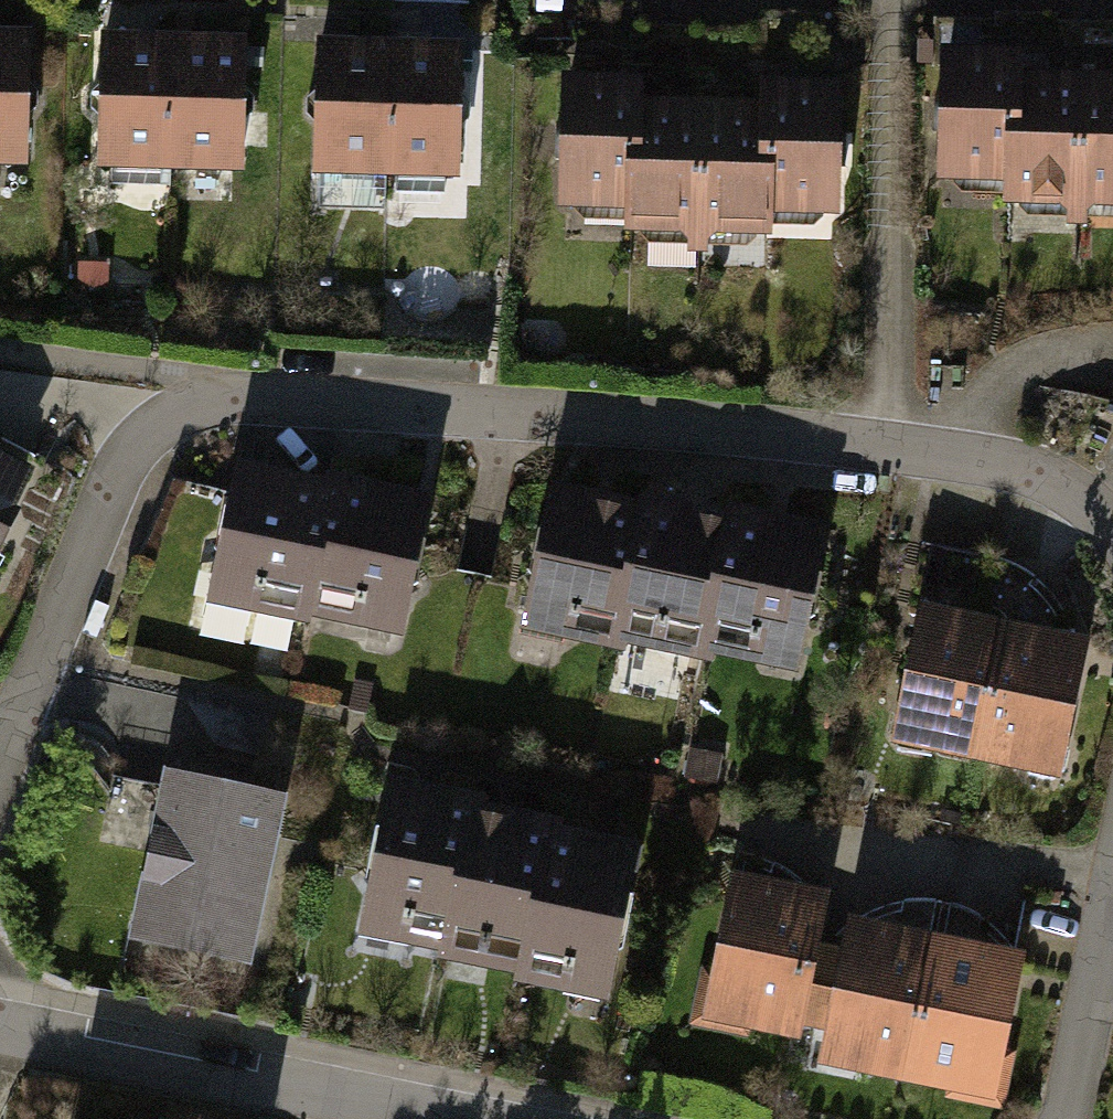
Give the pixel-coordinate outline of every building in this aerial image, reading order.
[(46,163),(46,35),(0,35),(0,163),(46,163)] [(188,172),(191,45),(120,43),(116,170),(188,172)] [(259,174),(262,46),(191,45),(188,172),(259,174)] [(336,49),(337,178),(406,177),(405,48),(336,49)] [(405,48),(406,177),(475,177),(474,48),(405,48)] [(1030,187),(1027,77),(1027,58),(953,60),(957,189),(1030,187)] [(1098,205),(1112,205),(1112,74),(1095,75),(1098,205)] [(1098,205),(1095,75),(1027,77),(1030,187),(1031,207),(1098,205)] [(649,208),(650,103),(650,81),(578,80),(576,208),(649,208)] [(778,104),(776,216),(851,217),(852,90),(778,89),(778,104)] [(715,236),(716,104),(650,103),(649,208),(648,235),(715,236)] [(716,104),(715,236),(776,237),(776,216),(778,104),(716,104)] [(44,472),(0,450),(0,560),(44,472)] [(316,619),(345,482),(250,463),(222,600),(316,619)] [(410,639),(439,502),(345,482),(316,619),(410,639)] [(563,483),(538,621),(628,638),(654,500),(563,483)] [(654,500),(628,638),(719,654),(744,516),(654,500)] [(744,516),(719,654),(810,671),(835,533),(744,516)] [(261,644),(268,617),(215,603),(208,630),(261,644)] [(990,764),(1019,629),(936,612),(908,747),(990,764)] [(1072,781),(1101,647),(1019,629),(990,764),(1072,781)] [(446,957),(483,803),(401,783),(364,938),(446,957)] [(147,928),(237,947),(267,806),(177,787),(147,928)] [(528,977),(565,823),(483,803),(446,957),(528,977)] [(610,997),(648,843),(565,823),(528,977),(610,997)] [(696,1021),(814,1044),(842,901),(747,882),(730,969),(707,965),(696,1021)] [(926,1083),(955,948),(872,931),(844,1065),(926,1083)] [(1009,1100),(1037,965),(955,948),(926,1083),(1009,1100)]
